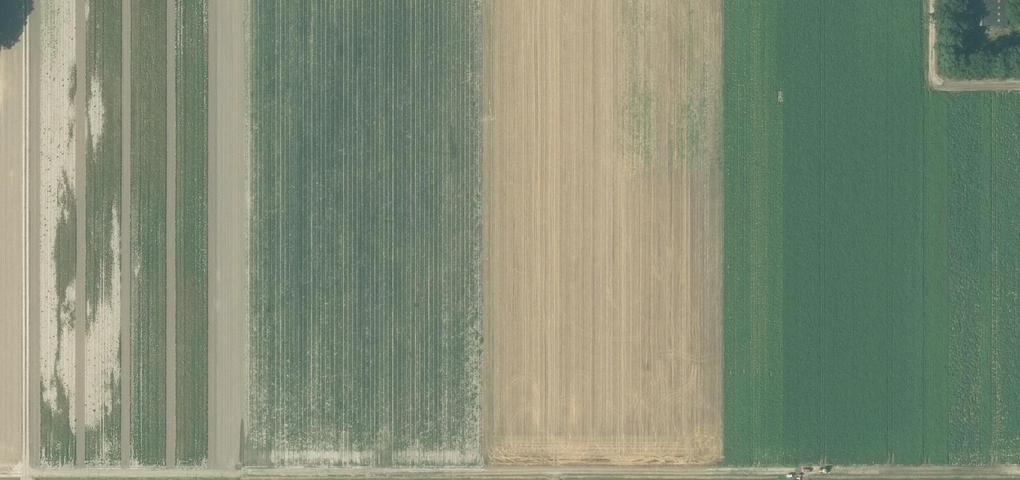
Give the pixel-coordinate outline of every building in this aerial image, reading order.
[(955,26),(1008,26),(1007,0),(955,0),(955,26)]
